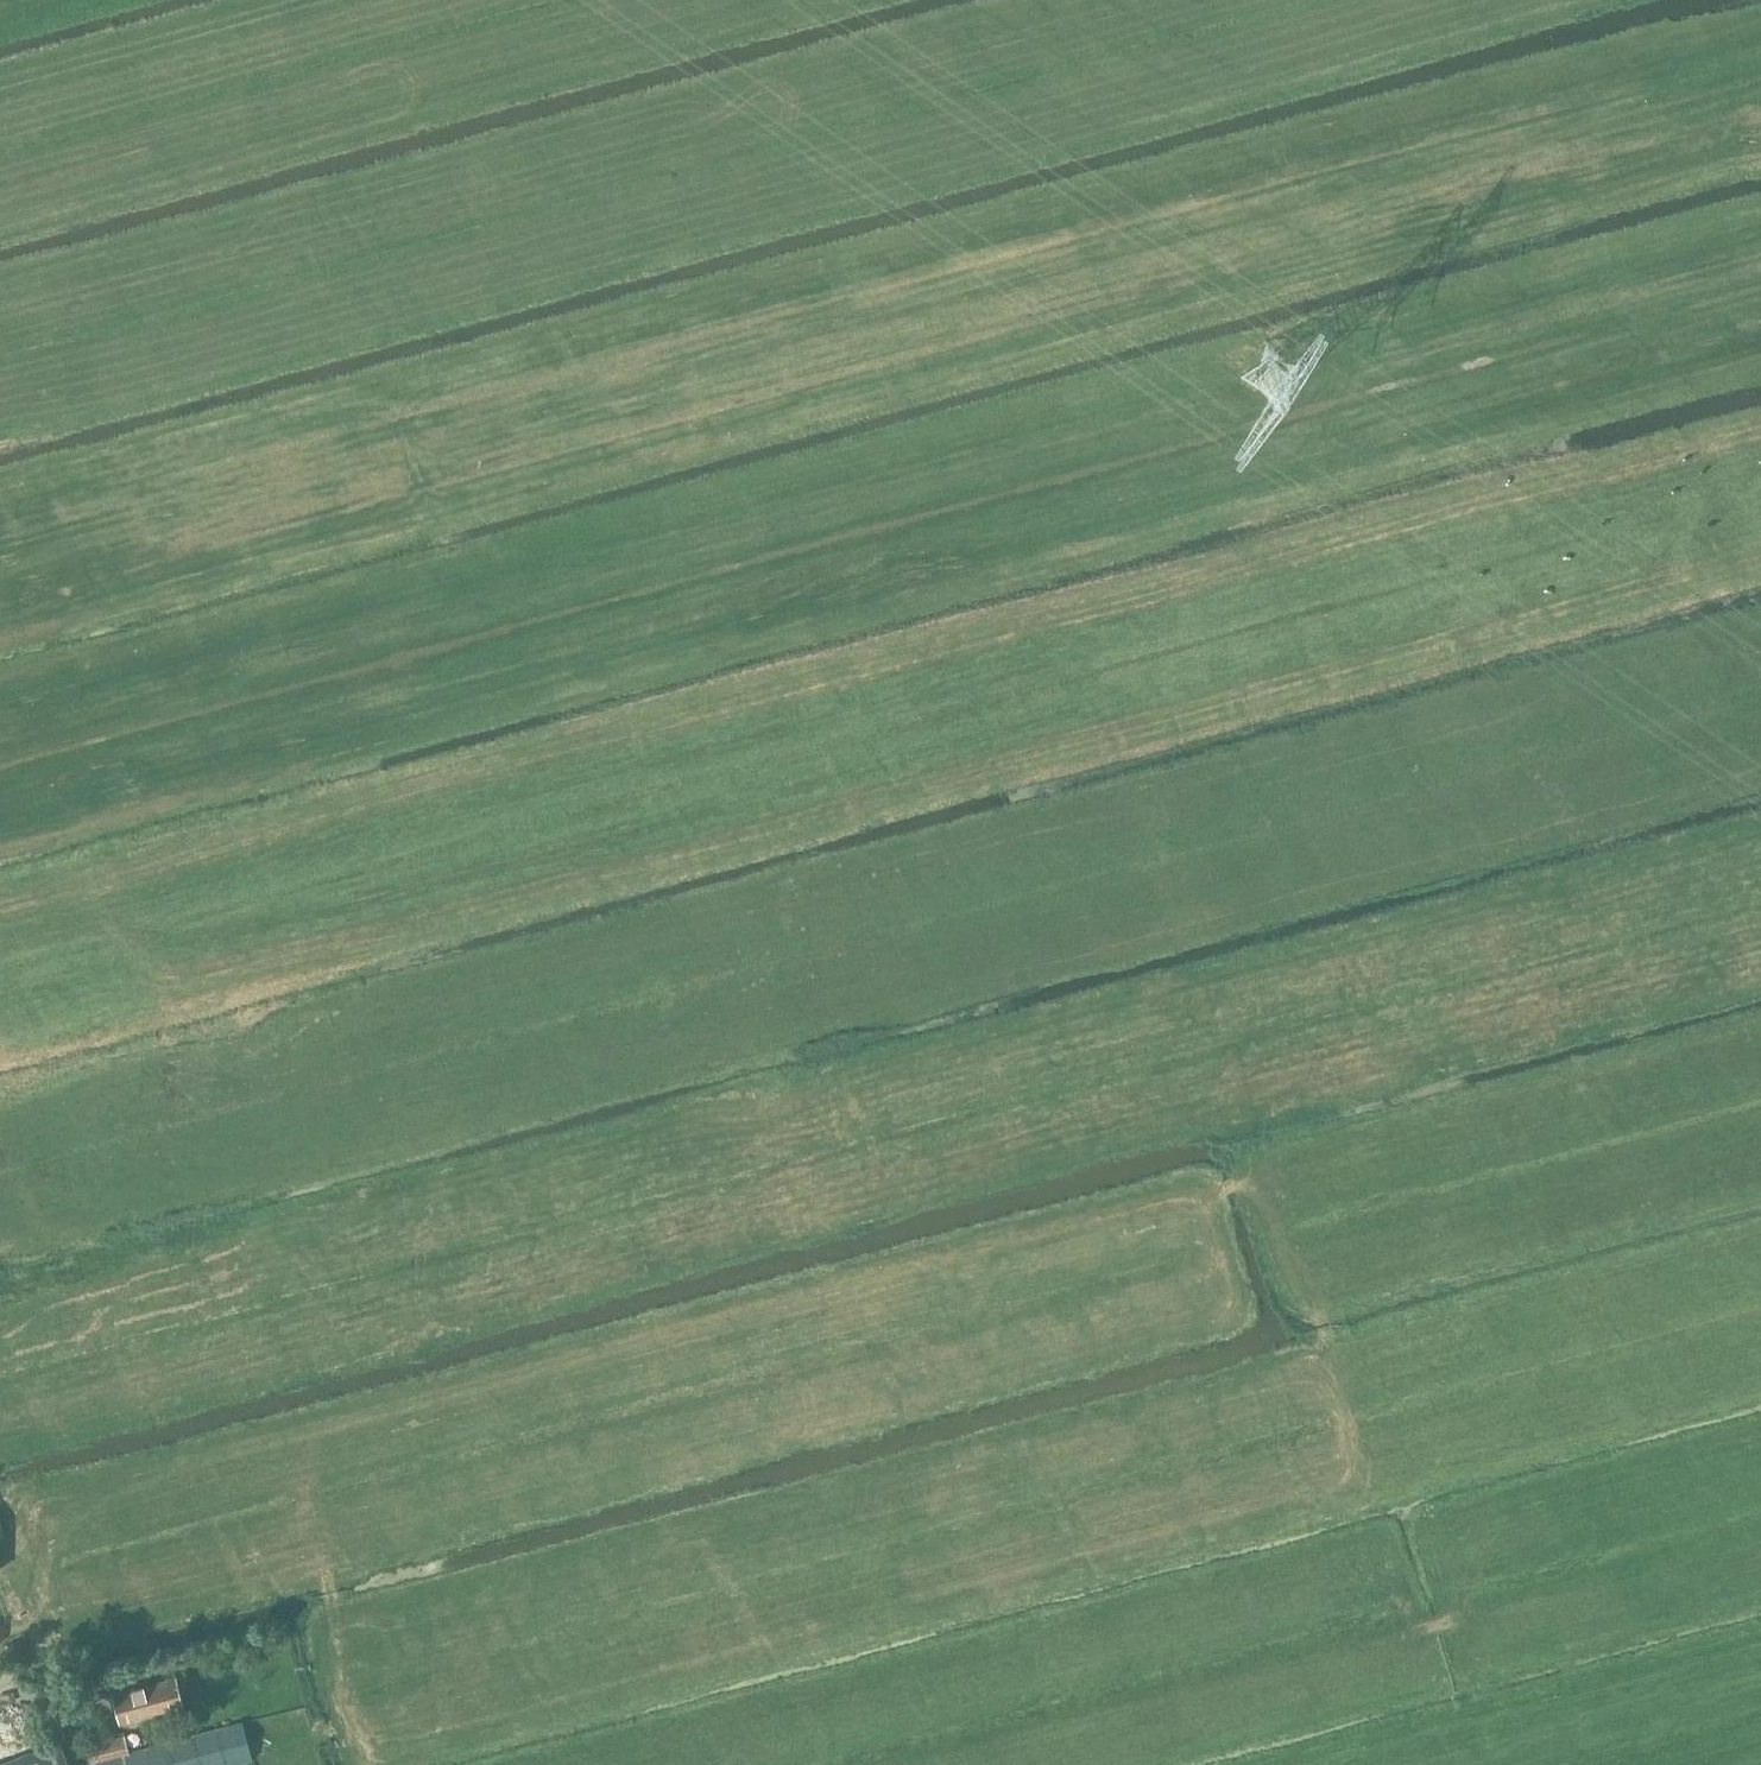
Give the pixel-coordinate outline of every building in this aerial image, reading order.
[(111,1694),(119,1724),(184,1706),(176,1676),(111,1694)] [(252,1759),(243,1722),(80,1764),(229,1764),(252,1759)] [(0,1764),(70,1764),(60,1740),(0,1764)]
